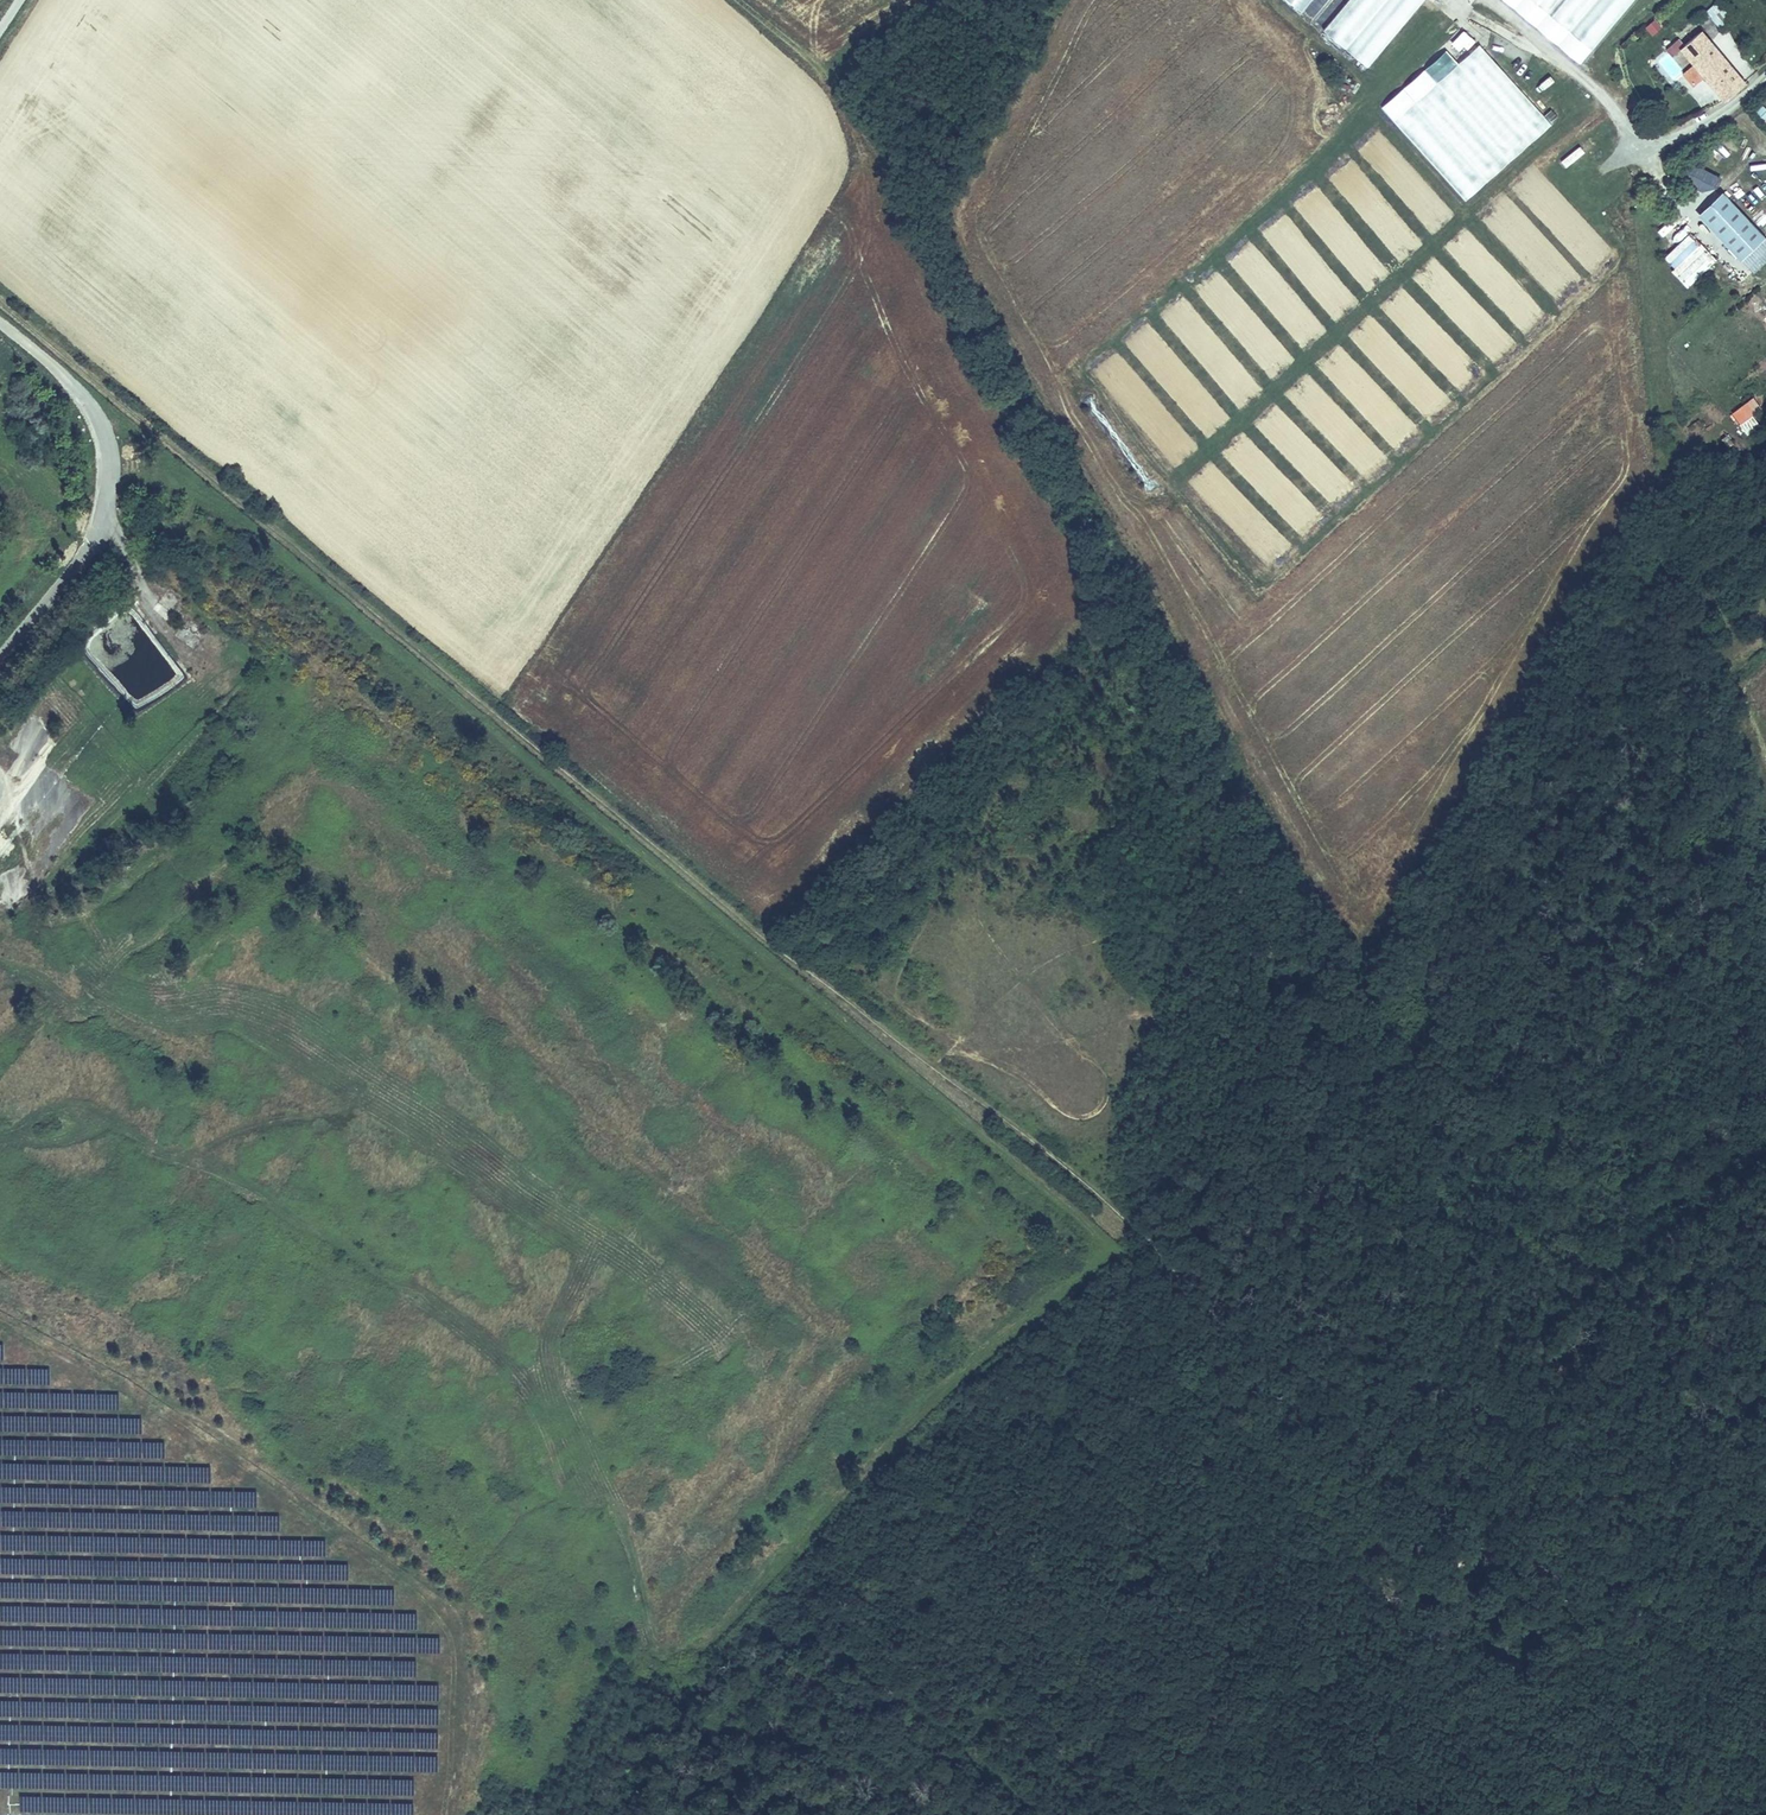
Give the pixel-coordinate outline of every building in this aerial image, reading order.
[(1315,0),(1288,0),(1304,14),(1315,0)] [(1324,30),(1367,65),(1421,0),(1348,0),(1324,30)] [(1582,61),(1632,0),(1507,0),(1582,61)] [(1714,1),(1705,13),(1719,23),(1728,11),(1714,1)] [(1655,16),(1644,25),(1651,35),(1662,26),(1655,16)] [(1412,18),(1394,38),(1400,43),(1418,23),(1412,18)] [(1687,45),(1729,101),(1737,96),(1752,82),(1709,28),(1687,45)] [(1386,104),(1468,197),(1549,125),(1467,33),(1386,104)] [(1717,187),(1719,168),(1689,166),(1688,185),(1717,187)] [(1765,234),(1765,232),(1729,191),(1728,190),(1708,209),(1747,252),(1765,234)] [(1689,230),(1661,259),(1689,286),(1717,257),(1689,230)] [(1753,414),(1762,406),(1752,394),(1729,413),(1748,435),(1761,423),(1753,414)]
